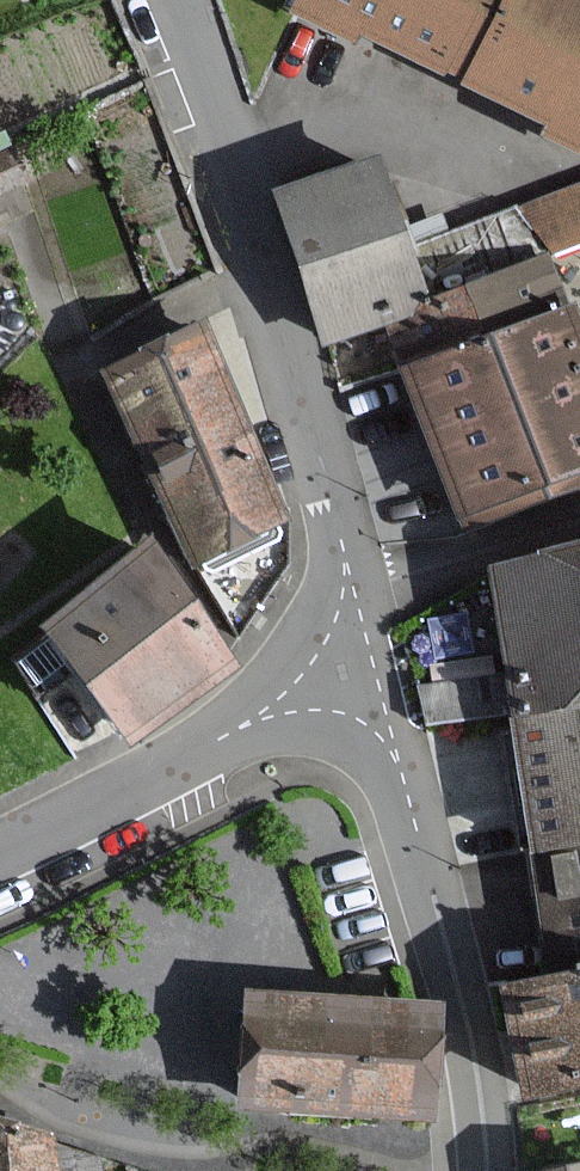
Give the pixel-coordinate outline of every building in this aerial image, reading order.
[(295,9),(354,38),(359,29),(442,70),(444,67),(454,73),(467,79),(464,84),(549,126),(545,133),(579,151),(579,0),(299,0),(295,9)] [(534,205),(409,252),(399,228),(374,162),(276,199),(330,340),(388,319),(398,344),(406,366),(439,453),(466,524),(579,481),(579,327),(571,304),(553,256),(579,246),(579,188),(534,205)] [(198,332),(110,373),(196,556),(284,515),(239,420),(198,332)] [(52,627),(130,732),(227,662),(160,562),(149,546),(52,627)] [(525,787),(536,855),(545,910),(555,975),(510,983),(527,1091),(579,1083),(579,547),(490,569),(499,621),(507,676),(425,689),(431,730),(514,717),(525,787)] [(425,1003),(248,995),(243,1106),(393,1112),(420,1113),(425,1003)] [(96,1161),(52,1147),(51,1137),(0,1122),(0,1170),(97,1170),(96,1161)]
